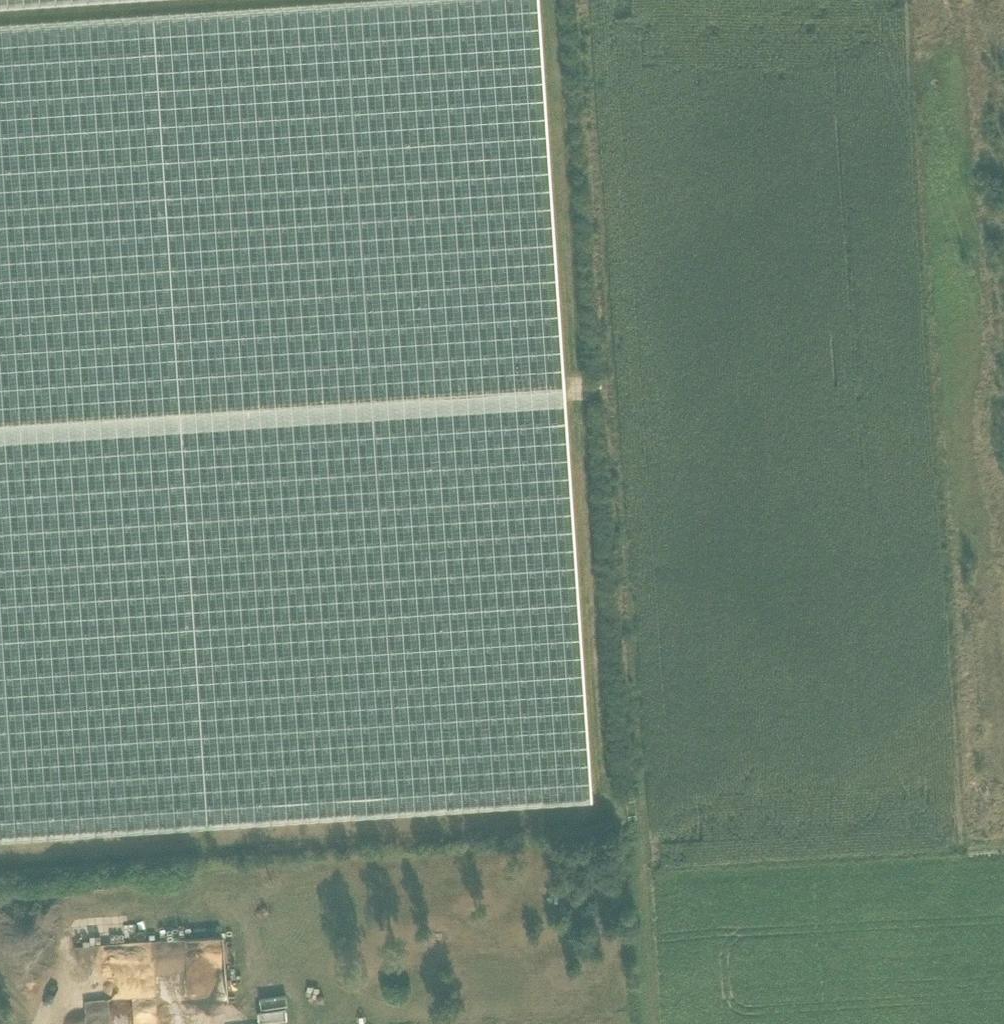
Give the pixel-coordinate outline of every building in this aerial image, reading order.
[(566,401),(540,0),(390,0),(155,16),(0,26),(0,839),(593,800),(566,401)] [(188,999),(220,997),(219,961),(187,963),(188,999)]
